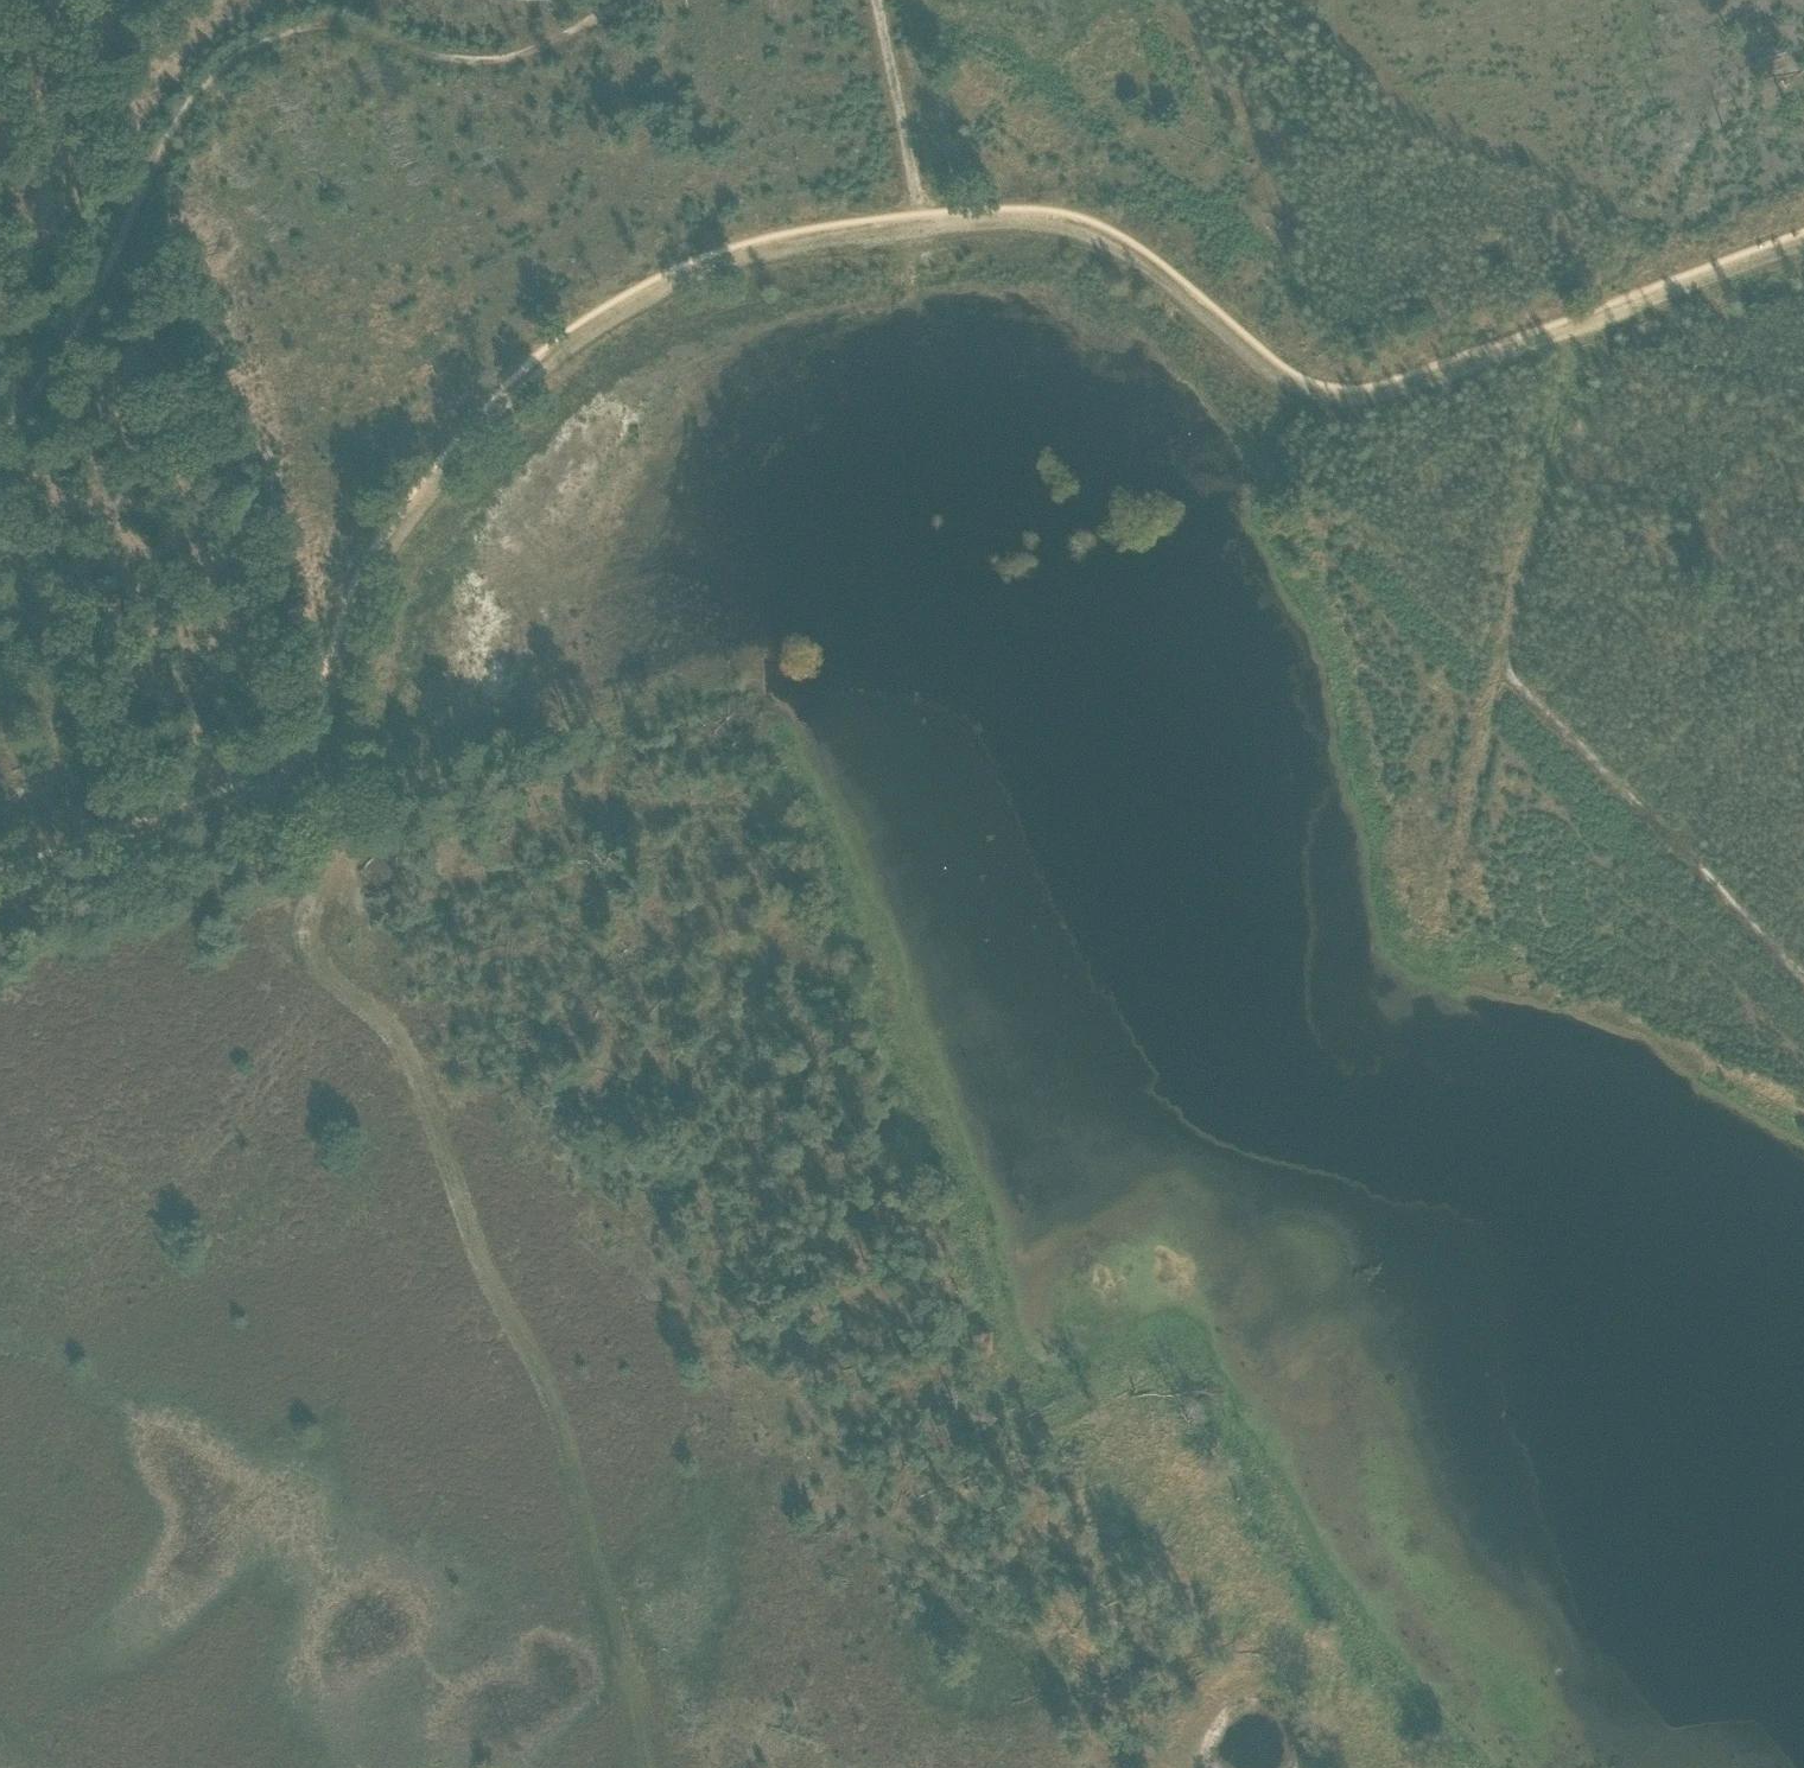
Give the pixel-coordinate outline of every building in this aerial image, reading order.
[(1231,1597),(1222,1605),(1240,1624),(1249,1616),(1231,1597)]
